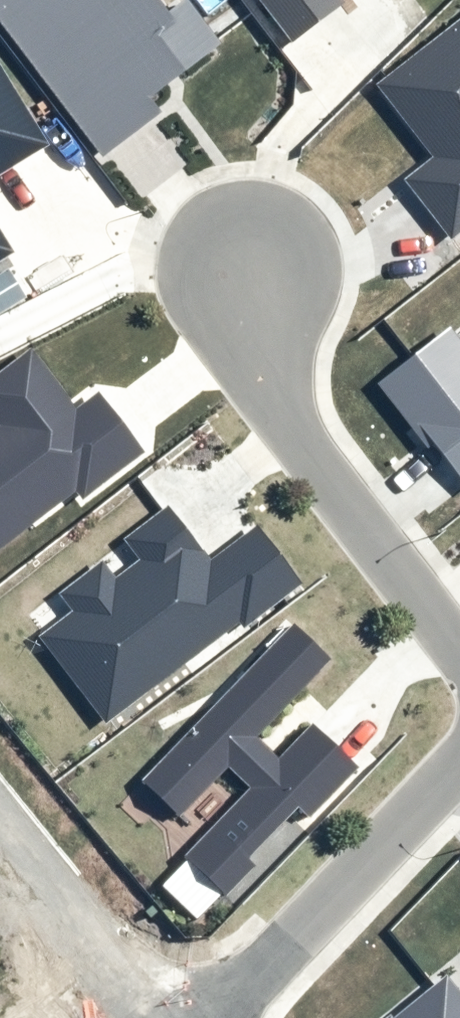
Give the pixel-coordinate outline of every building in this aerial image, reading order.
[(102,158),(161,114),(150,100),(223,44),(190,0),(186,0),(166,15),(155,0),(0,0),(0,25),(102,158)] [(291,44),(344,5),(340,0),(258,0),(291,44)] [(435,160),(405,183),(451,241),(459,234),(459,21),(377,86),(435,160)] [(48,147),(0,67),(0,176),(48,147)] [(14,256),(0,233),(0,264),(14,256)] [(449,330),(376,386),(426,450),(432,445),(459,481),(459,344),(449,330)] [(73,495),(80,504),(144,455),(99,397),(79,412),(32,350),(0,374),(0,428),(0,429),(0,551),(73,495)] [(106,725),(242,626),(245,631),(301,590),(257,530),(209,564),(168,508),(124,540),(142,565),(118,583),(103,563),(59,596),(73,616),(42,638),(106,725)] [(313,726),(280,760),(256,738),(330,661),(293,626),(142,784),(178,819),(228,767),(250,788),(183,857),(226,898),(255,868),(247,860),(296,809),(308,821),(358,769),(313,726)] [(444,976),(393,1017),(459,1017),(459,995),(444,976)]
